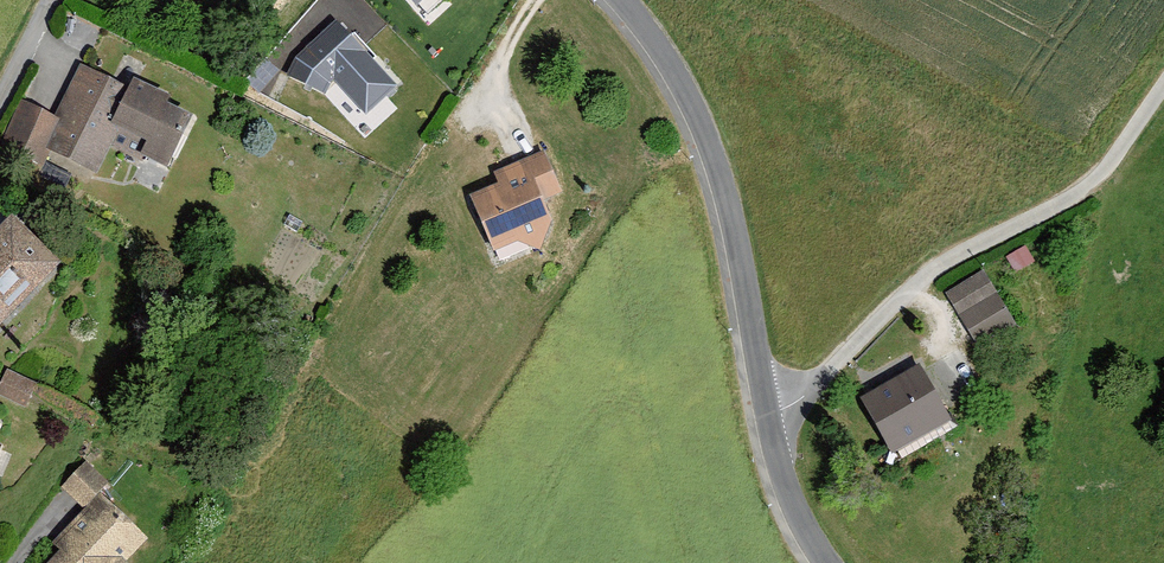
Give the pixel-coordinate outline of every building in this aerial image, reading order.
[(428,14),(444,0),(416,0),(428,14)] [(340,18),(292,58),(287,75),(326,94),(333,80),(336,77),(366,113),(397,87),(340,18)] [(128,91),(78,67),(52,119),(39,147),(88,171),(110,128),(128,91)] [(164,106),(168,99),(133,82),(128,91),(110,128),(145,145),(139,157),(165,169),(190,119),(164,106)] [(39,147),(52,119),(22,104),(1,147),(31,162),(39,147)] [(498,188),(469,199),(492,255),(517,245),(539,251),(551,224),(542,201),(559,194),(544,157),(494,177),(498,188)] [(0,228),(0,324),(59,264),(11,217),(0,228)] [(1026,246),(1007,256),(1016,272),(1035,262),(1026,246)] [(985,268),(945,290),(977,348),(1017,326),(985,268)] [(860,398),(891,454),(953,419),(922,363),(860,398)] [(34,385),(6,371),(0,382),(0,398),(22,409),(34,385)] [(97,497),(50,547),(59,555),(52,562),(128,562),(147,543),(97,497)]
